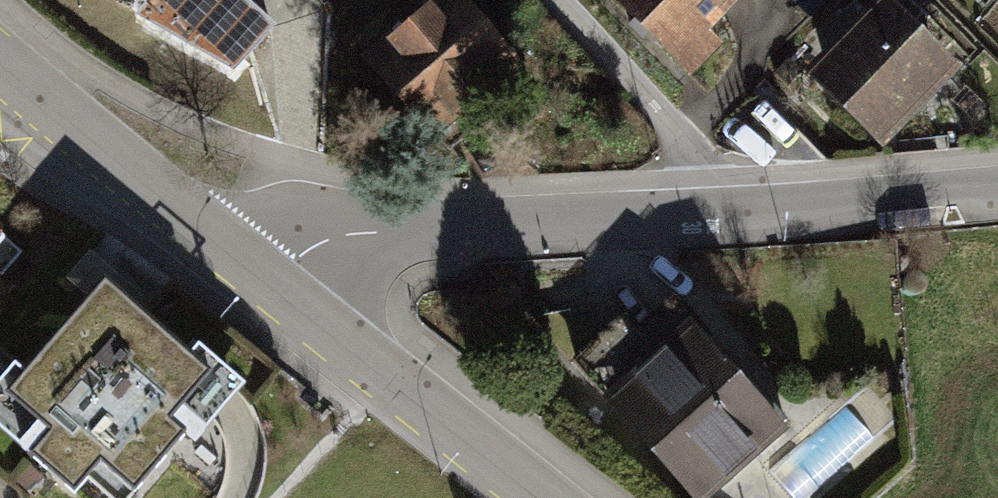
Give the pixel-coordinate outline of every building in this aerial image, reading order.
[(437,0),(436,0),(351,81),(417,150),(502,68),(437,0)] [(687,79),(721,45),(707,31),(738,0),(607,0),(687,79)] [(806,81),(884,155),(963,72),(887,0),(883,0),(806,81)] [(0,371),(0,413),(81,483),(100,462),(128,486),(188,418),(195,424),(241,372),(199,336),(189,347),(105,274),(28,362),(17,352),(0,371)] [(599,402),(686,497),(725,497),(792,437),(687,322),(599,402)]
